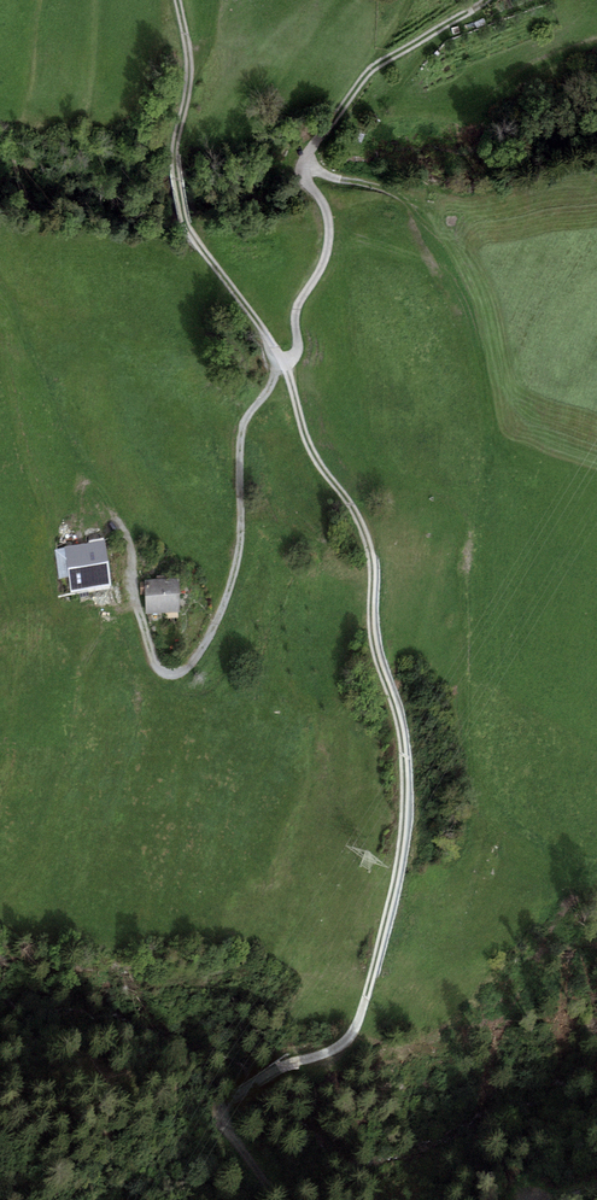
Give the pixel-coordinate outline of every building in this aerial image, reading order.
[(104,542),(54,550),(58,579),(68,577),(71,594),(111,587),(104,542)] [(179,580),(145,580),(145,614),(179,614),(179,580)]
